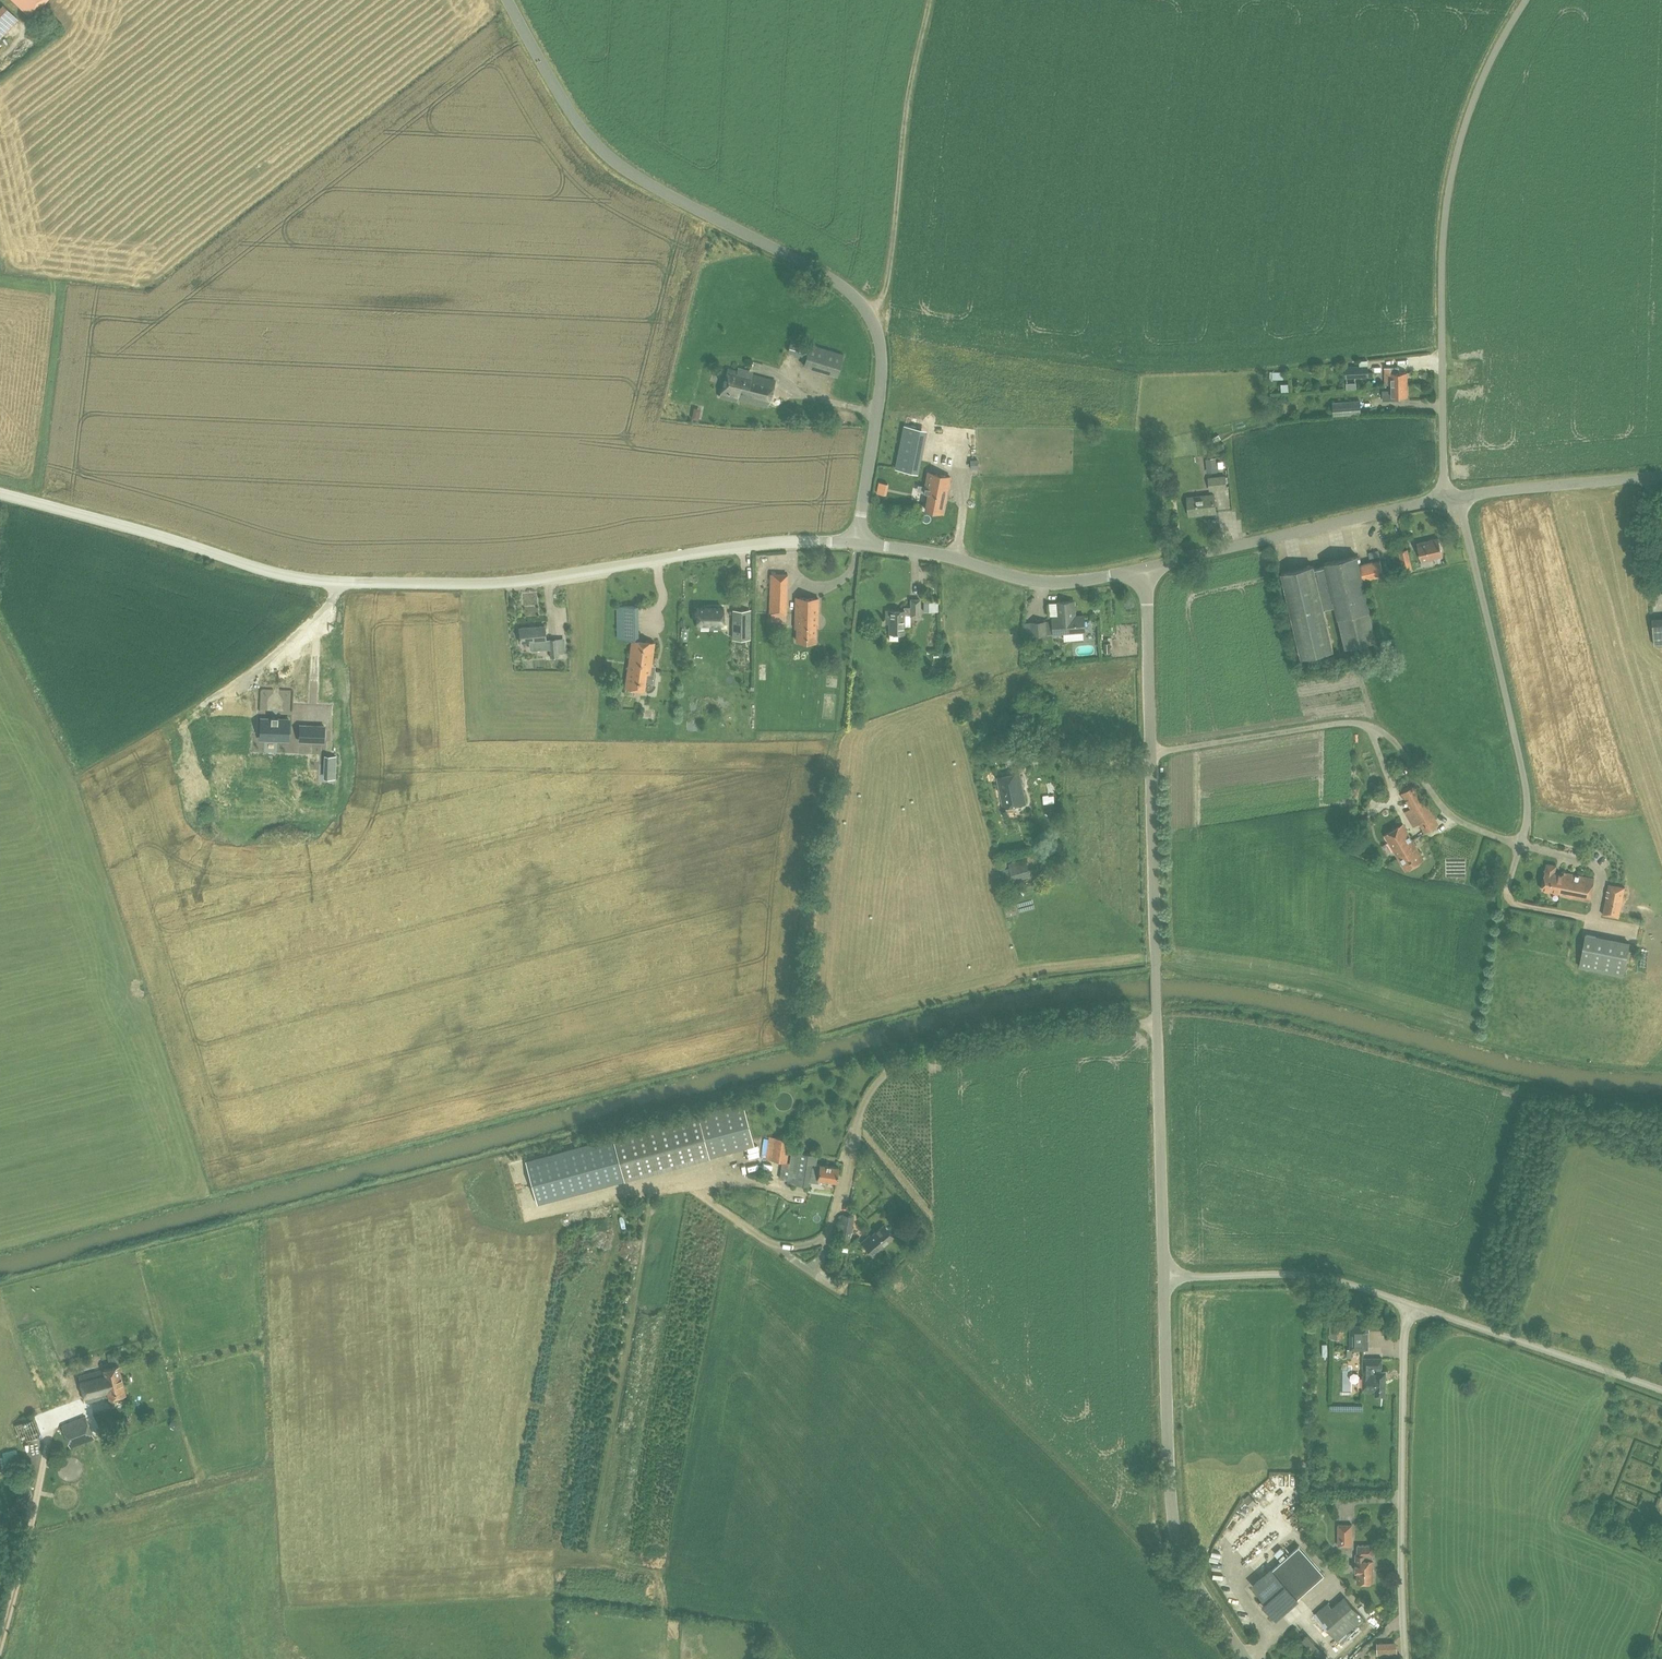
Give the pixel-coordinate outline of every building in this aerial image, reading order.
[(31,17),(47,0),(13,0),(31,17)] [(19,20),(3,4),(0,7),(0,39),(19,20)] [(809,344),(792,339),(788,352),(805,357),(809,344)] [(1345,366),(1346,378),(1369,377),(1368,364),(1345,366)] [(737,398),(767,406),(775,380),(752,373),(753,371),(738,367),(738,369),(728,367),(720,396),(736,401),(737,398)] [(1385,378),(1385,384),(1390,383),(1408,384),(1407,371),(1385,372),(1385,378)] [(1283,383),(1285,391),(1292,390),(1291,382),(1283,383)] [(1382,389),(1383,400),(1400,400),(1400,396),(1408,396),(1408,384),(1390,383),(1385,384),(1385,385),(1391,385),(1391,389),(1382,389)] [(1028,398),(1018,398),(1018,408),(1028,408),(1028,398)] [(1333,402),(1334,415),(1362,413),(1361,400),(1333,402)] [(1206,458),(1208,473),(1219,472),(1217,457),(1206,458)] [(915,461),(897,458),(895,468),(912,472),(915,461)] [(925,509),(942,512),(950,476),(928,471),(925,486),(924,491),(929,492),(925,509)] [(1208,477),(1210,491),(1228,488),(1226,474),(1208,477)] [(1187,496),(1190,515),(1216,512),(1214,493),(1187,496)] [(1342,539),(1357,534),(1355,527),(1340,532),(1342,539)] [(1323,530),(1300,537),(1303,547),(1326,540),(1323,530)] [(1421,560),(1423,567),(1435,564),(1434,558),(1443,556),(1439,538),(1417,543),(1421,560)] [(1399,551),(1403,571),(1413,569),(1408,549),(1399,551)] [(1282,573),(1301,657),(1333,650),(1323,608),(1335,606),(1344,647),(1377,639),(1363,580),(1384,575),(1381,560),(1360,565),(1358,555),(1325,563),(1326,566),(1314,568),(1313,566),(1282,573)] [(769,613),(787,614),(788,574),(770,573),(769,613)] [(714,596),(723,599),(726,586),(717,584),(714,596)] [(797,641),(815,641),(816,626),(817,626),(818,598),(796,597),(795,628),(797,628),(797,641)] [(889,639),(898,640),(898,633),(904,633),(905,615),(911,615),(920,616),(920,599),(911,599),(911,607),(904,607),(904,610),(886,609),(886,623),(889,623),(889,633),(889,639)] [(1031,622),(1032,635),(1054,633),(1054,634),(1085,631),(1085,615),(1076,615),(1075,600),(1057,601),(1058,615),(1053,616),(1053,620),(1031,622)] [(924,602),(924,611),(938,611),(938,602),(924,602)] [(631,640),(630,651),(628,665),(625,687),(629,688),(644,691),(646,680),(649,681),(655,642),(639,640),(638,605),(616,605),(617,630),(620,630),(621,638),(631,640)] [(718,606),(694,605),(694,622),(696,622),(696,626),(715,626),(715,623),(718,623),(718,606)] [(749,638),(749,632),(749,610),(734,610),(734,632),(734,638),(749,638)] [(1655,645),(1661,645),(1661,617),(1653,618),(1655,645)] [(549,649),(550,658),(559,657),(557,638),(546,639),(544,626),(519,628),(521,642),(529,642),(529,648),(531,650),(549,649)] [(735,641),(735,660),(744,660),(744,641),(735,641)] [(1076,642),(1076,656),(1099,656),(1099,642),(1076,642)] [(269,720),(258,720),(259,736),(266,736),(267,740),(287,739),(287,719),(275,719),(269,719),(269,720)] [(322,722),(306,723),(306,738),(323,737),(322,722)] [(336,765),(336,756),(326,756),(326,764),(336,765)] [(997,777),(1004,808),(1026,803),(1019,773),(997,777)] [(1401,793),(1424,833),(1439,824),(1416,785),(1401,793)] [(1385,835),(1405,870),(1424,859),(1403,824),(1385,835)] [(1000,871),(1004,884),(1031,876),(1026,859),(1008,864),(1010,868),(1000,871)] [(1560,895),(1590,900),(1594,877),(1564,871),(1564,873),(1555,871),(1556,865),(1547,863),(1546,870),(1545,869),(1542,889),(1560,892),(1560,895)] [(1602,914),(1619,918),(1625,887),(1608,883),(1602,914)] [(1579,967),(1623,975),(1630,941),(1586,933),(1579,967)] [(613,1138),(624,1180),(710,1157),(754,1145),(743,1101),(698,1113),(698,1115),(613,1138)] [(765,1159),(787,1163),(790,1140),(771,1137),(768,1136),(765,1159)] [(786,1182),(810,1185),(811,1182),(819,1183),(819,1179),(837,1182),(839,1167),(820,1164),(817,1164),(818,1154),(791,1150),(789,1167),(781,1166),(779,1179),(787,1180),(786,1182)] [(838,1240),(850,1242),(854,1216),(843,1214),(838,1240)] [(862,1242),(874,1255),(882,1248),(881,1247),(893,1237),(883,1225),(871,1236),(870,1235),(862,1242)] [(1364,1349),(1368,1349),(1369,1325),(1350,1325),(1350,1339),(1350,1349),(1364,1349)] [(1329,1327),(1329,1339),(1341,1339),(1341,1327),(1329,1327)] [(1375,1395),(1385,1395),(1386,1372),(1381,1371),(1382,1358),(1364,1358),(1363,1391),(1375,1391),(1375,1395)] [(79,1375),(86,1402),(109,1396),(109,1397),(126,1393),(119,1365),(79,1375)] [(1347,1396),(1357,1396),(1358,1367),(1348,1367),(1347,1396)] [(61,1425),(71,1448),(95,1438),(86,1416),(61,1425)] [(21,1441),(40,1434),(34,1417),(14,1424),(21,1441)] [(174,1429),(177,1428),(179,1425),(178,1421),(174,1420),(171,1421),(170,1424),(171,1427),(174,1429)] [(1257,1496),(1265,1504),(1275,1495),(1267,1486),(1257,1496)] [(1243,1499),(1251,1507),(1256,1503),(1249,1494),(1243,1499)] [(1338,1524),(1338,1545),(1352,1545),(1352,1524),(1338,1524)] [(1357,1571),(1357,1582),(1374,1582),(1374,1560),(1365,1560),(1365,1555),(1374,1555),(1374,1544),(1357,1544),(1357,1555),(1355,1555),(1355,1571),(1357,1571)] [(1263,1603),(1276,1617),(1298,1599),(1297,1598),(1325,1574),(1299,1545),(1272,1569),(1253,1585),(1266,1600),(1263,1603)] [(1365,1620),(1325,1574),(1297,1598),(1298,1599),(1309,1611),(1300,1619),(1329,1652),(1365,1620)] [(1303,1625),(1298,1630),(1305,1636),(1310,1631),(1303,1625)] [(1381,1645),(1383,1655),(1401,1651),(1398,1640),(1381,1645)]
